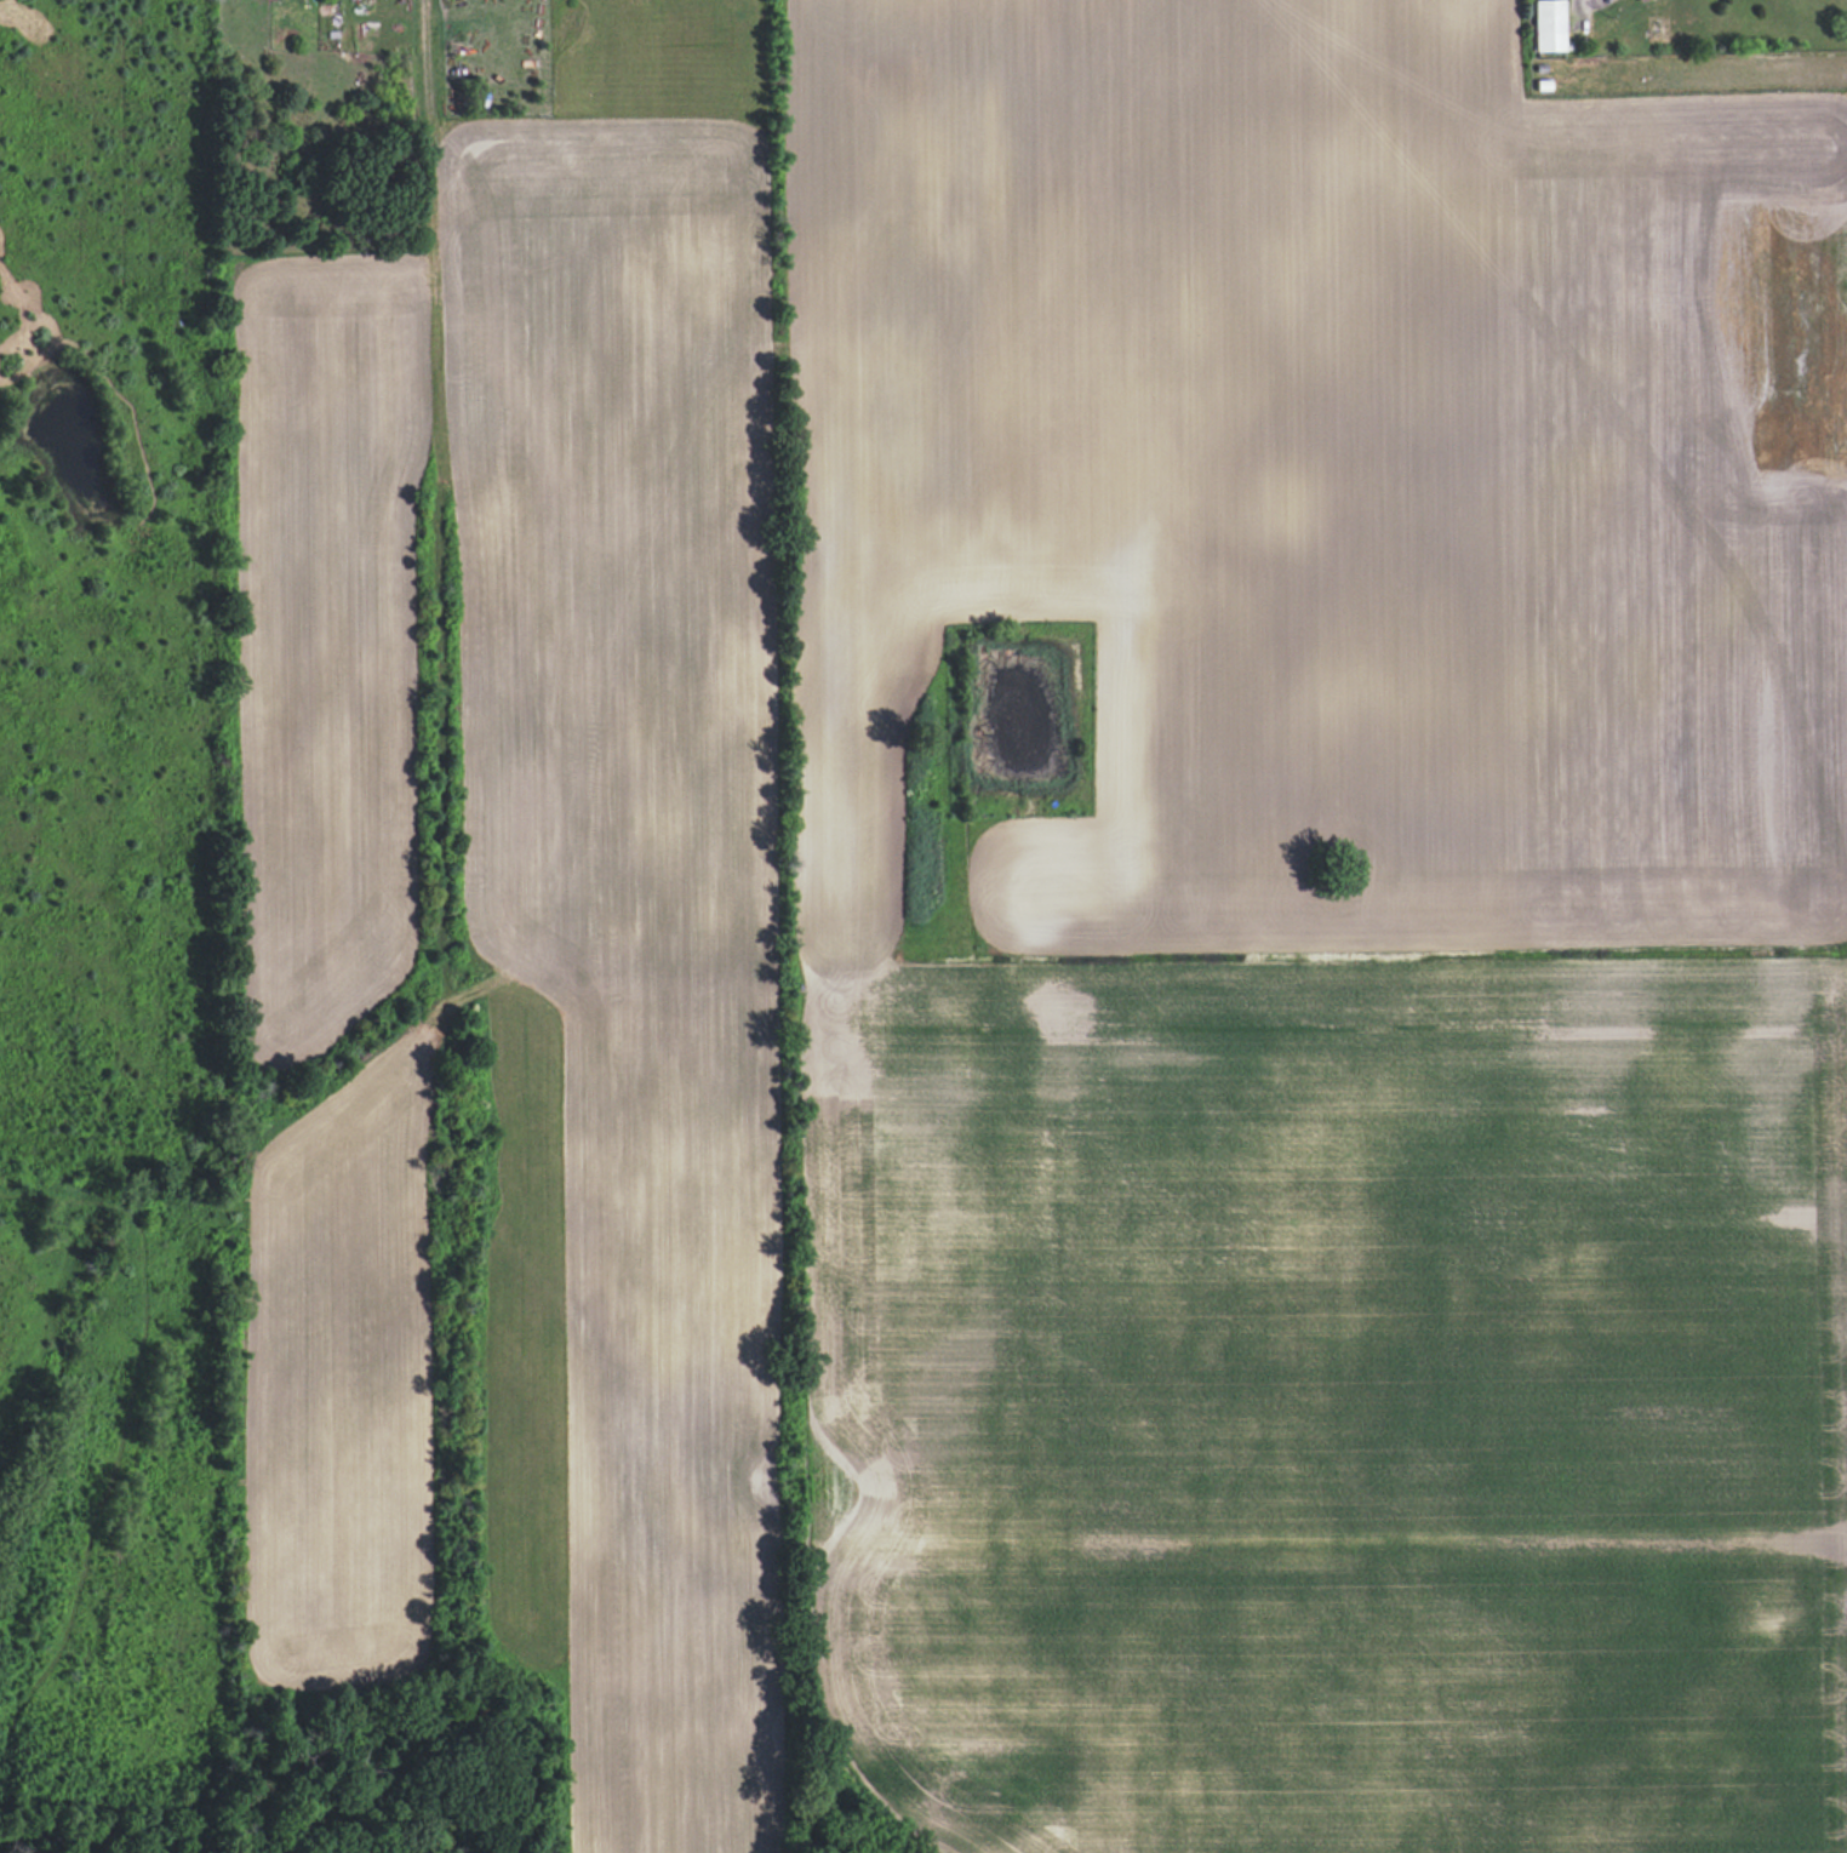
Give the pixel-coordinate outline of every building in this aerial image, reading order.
[(1534,52),(1564,52),(1563,0),(1533,1),(1534,52)]
